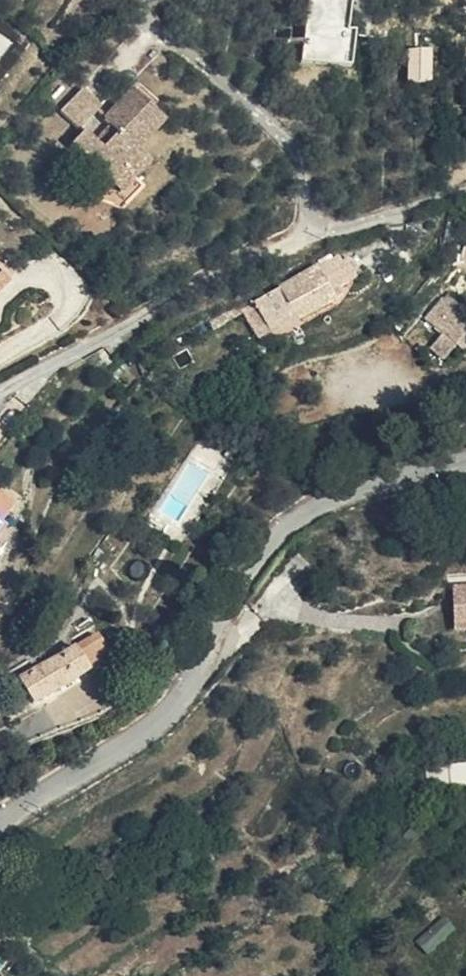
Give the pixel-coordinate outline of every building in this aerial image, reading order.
[(350,62),(349,0),(304,0),(306,63),(350,62)] [(414,65),(393,65),(392,96),(413,96),(414,65)] [(167,108),(134,75),(102,109),(109,116),(115,122),(91,147),(85,141),(73,131),(58,147),(102,188),(123,162),(136,174),(153,155),(138,139),(167,108)] [(69,125),(92,99),(74,84),(51,109),(69,125)] [(109,116),(85,141),(91,147),(115,122),(109,116)] [(123,162),(102,188),(114,198),(136,174),(123,162)] [(235,318),(249,340),(278,324),(282,334),(318,313),(314,304),(331,295),(322,276),(304,286),(301,281),(235,318)] [(465,325),(465,317),(454,304),(447,310),(452,317),(433,336),(444,347),(465,325)] [(278,324),(249,340),(255,349),(282,334),(278,324)] [(12,504),(0,493),(0,520),(12,504)] [(453,584),(456,627),(465,627),(465,584),(453,584)] [(87,634),(53,656),(68,683),(104,661),(87,634)] [(68,683),(53,656),(22,675),(37,703),(68,683)] [(450,784),(465,783),(465,761),(449,762),(450,784)] [(447,781),(447,765),(425,765),(425,781),(447,781)] [(415,940),(428,955),(457,929),(444,914),(415,940)]
